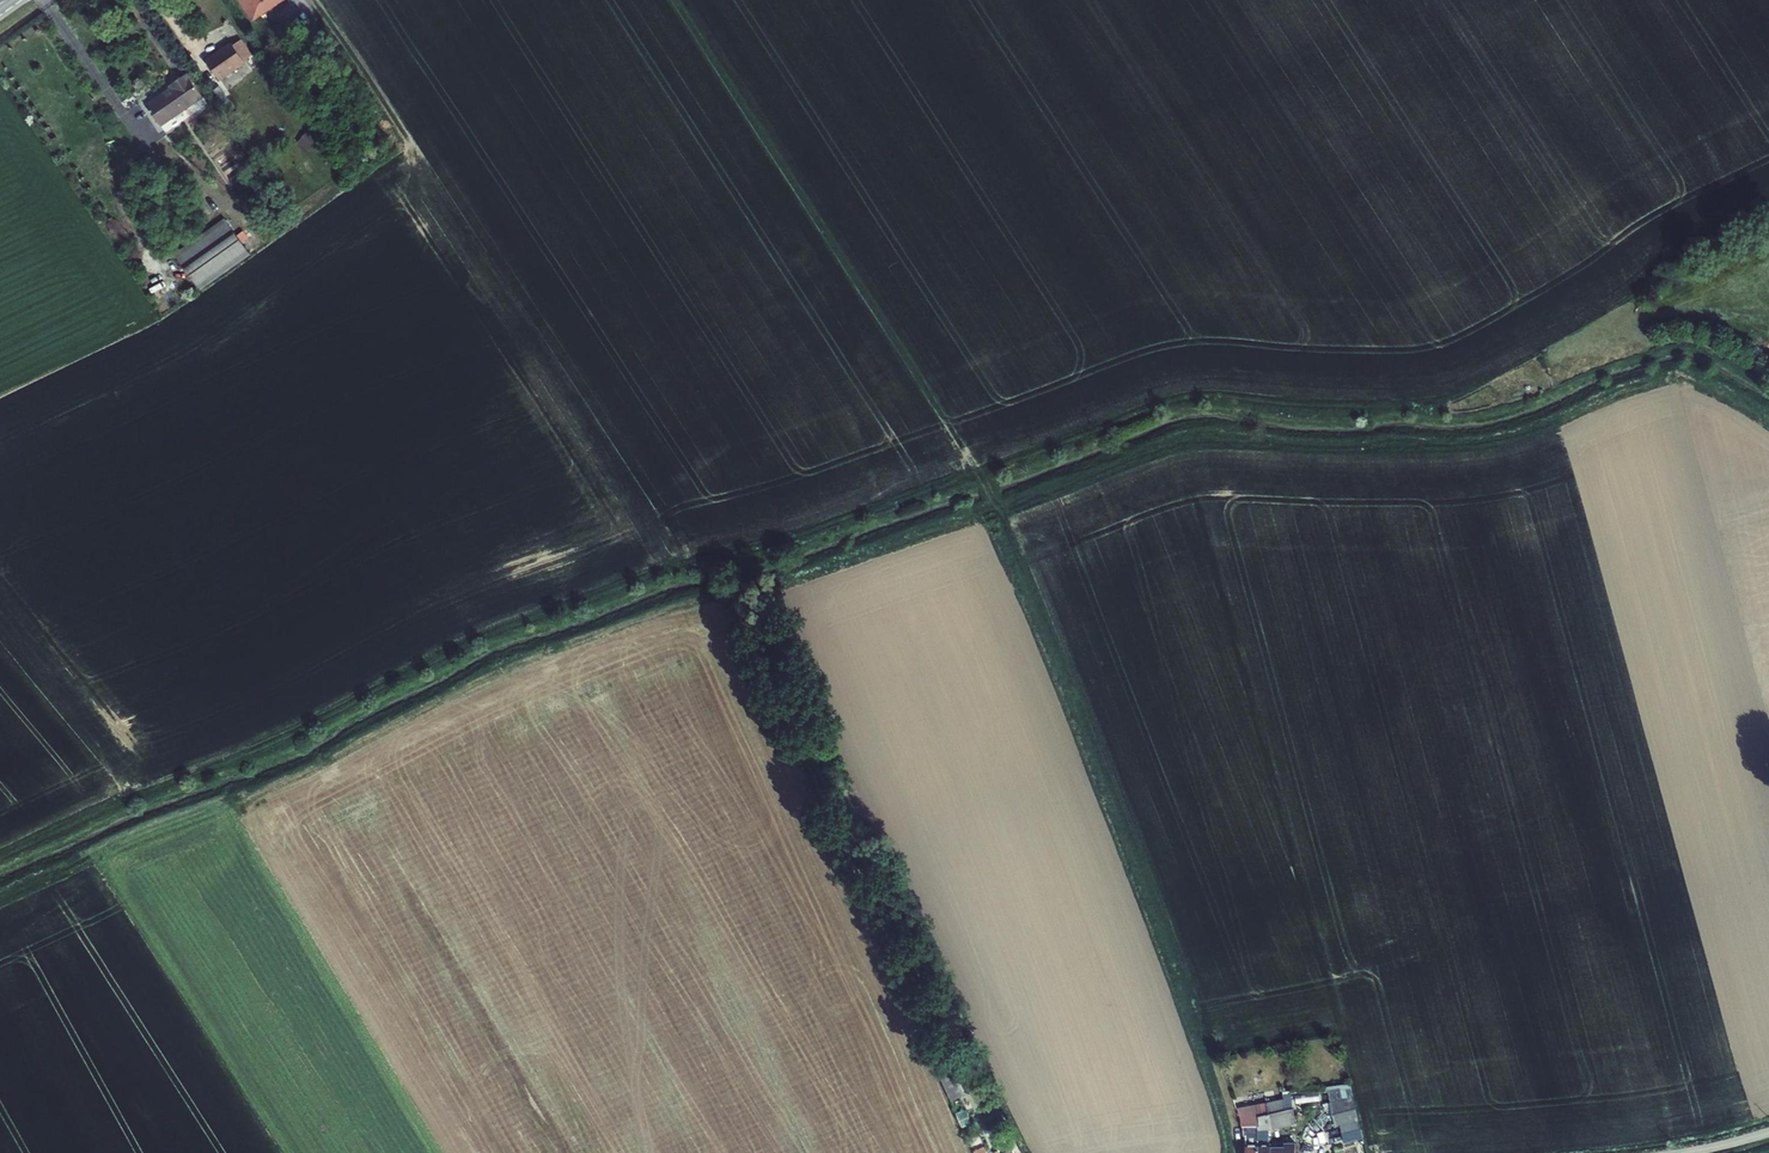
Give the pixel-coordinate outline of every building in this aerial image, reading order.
[(250,13),(267,0),(241,0),(250,13)] [(204,56),(215,71),(218,75),(250,53),(238,36),(230,41),(228,39),(204,56)] [(198,92),(183,70),(165,83),(168,87),(144,103),(157,121),(198,92)] [(222,214),(173,249),(196,283),(245,247),(222,214)] [(955,1075),(941,1082),(952,1106),(966,1100),(955,1075)] [(1364,1132),(1353,1100),(1329,1108),(1338,1132),(1342,1130),(1345,1138),(1364,1132)] [(1252,1127),(1252,1136),(1256,1136),(1256,1152),(1268,1152),(1268,1144),(1268,1128),(1268,1120),(1276,1117),(1283,1115),(1288,1113),(1286,1102),(1272,1107),(1248,1116),(1252,1127)] [(1268,1128),(1285,1123),(1283,1115),(1276,1117),(1268,1120),(1268,1128)] [(1279,1148),(1279,1144),(1268,1144),(1268,1152),(1279,1152),(1279,1148)] [(1279,1148),(1279,1152),(1301,1152),(1301,1144),(1291,1144),(1291,1148),(1279,1148)]
